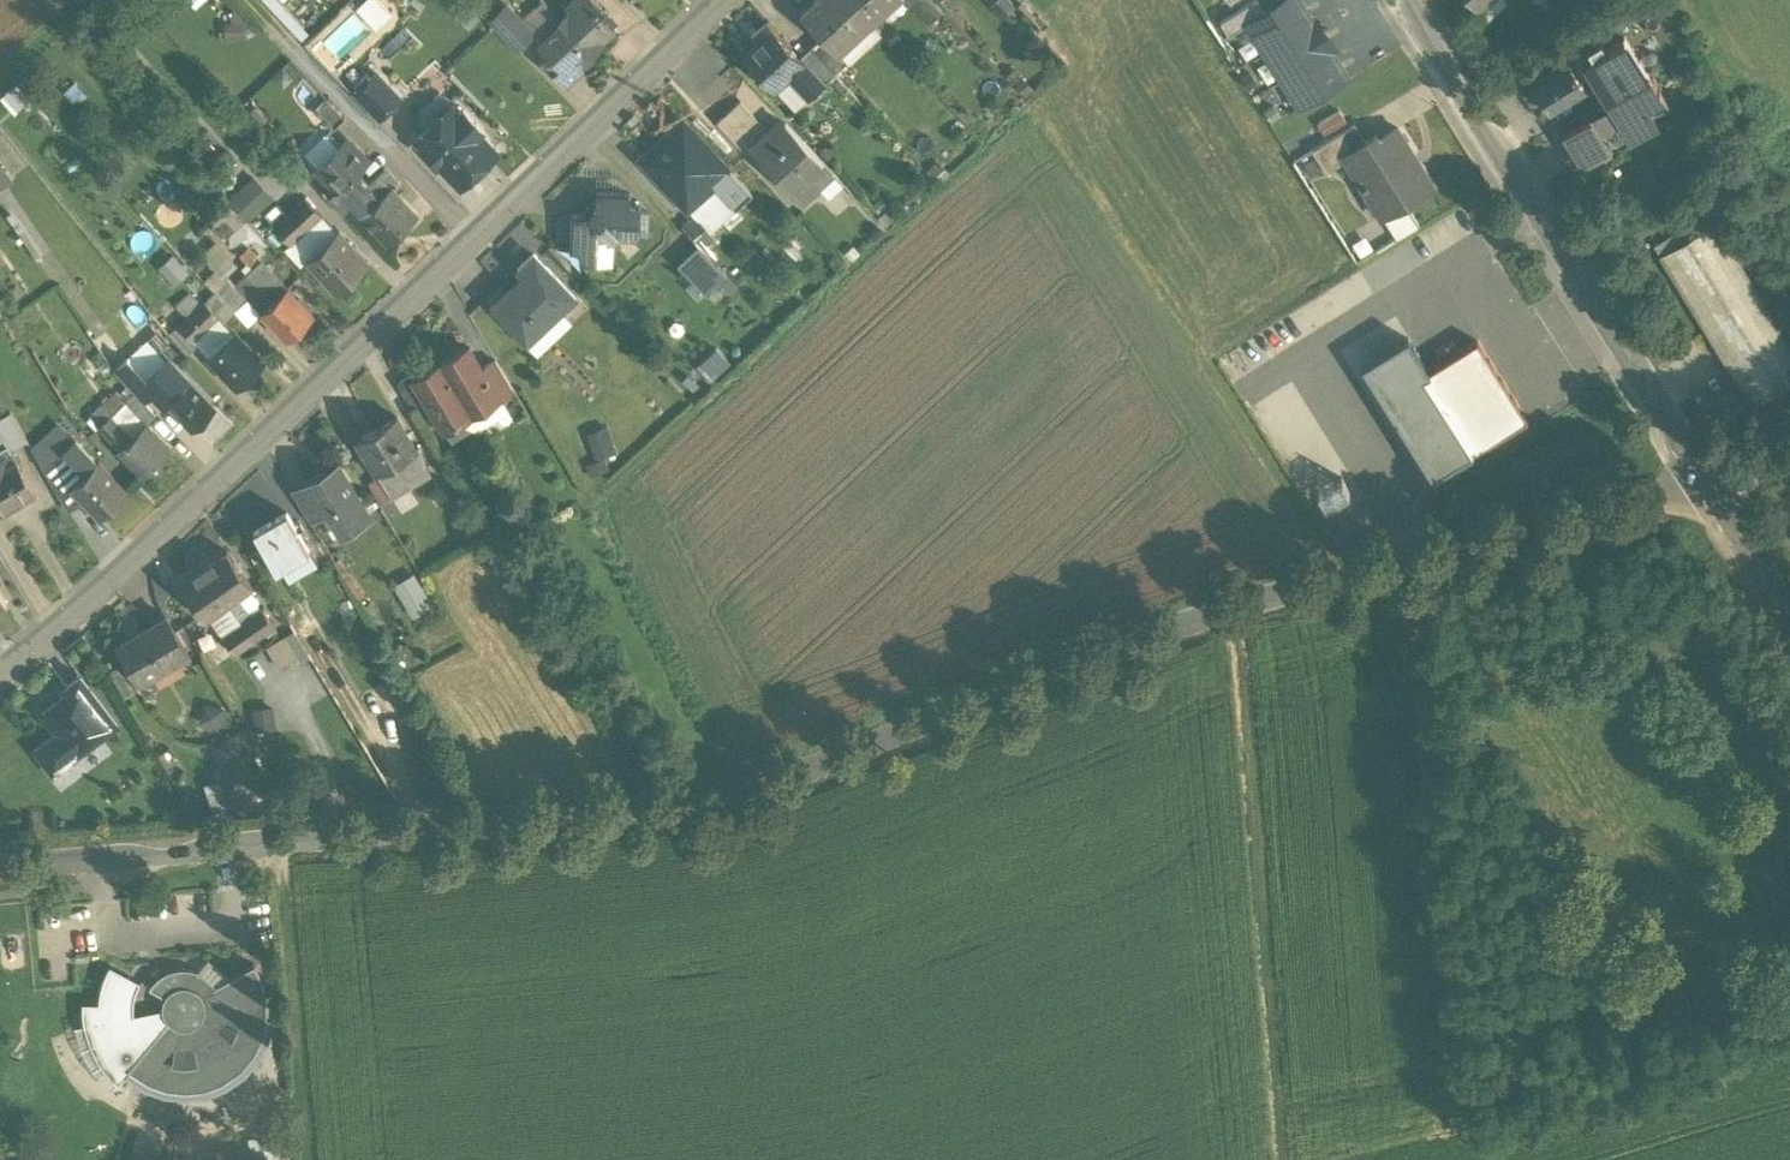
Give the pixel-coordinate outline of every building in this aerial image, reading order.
[(592,0),(574,0),(566,8),(569,11),(558,21),(561,23),(590,54),(603,41),(601,39),(612,28),(605,20),(608,17),(592,0)] [(802,16),(823,39),(839,55),(870,26),(846,0),(819,0),(802,16)] [(870,26),(899,0),(846,0),(870,26)] [(1297,0),(1289,0),(1265,15),(1246,27),(1247,28),(1265,56),(1268,54),(1285,81),(1281,83),(1300,112),(1349,81),(1331,54),(1334,52),(1316,22),(1312,24),(1297,0)] [(1477,9),(1488,0),(1471,0),(1477,9)] [(1257,3),(1221,26),(1229,39),(1247,28),(1246,27),(1265,15),(1257,3)] [(533,34),(506,6),(489,22),(515,50),(533,34)] [(590,54),(561,23),(540,44),(549,53),(543,59),(567,84),(583,69),(581,67),(592,56),(590,54)] [(799,61),(766,25),(751,39),(758,46),(743,59),(773,91),(787,78),(809,101),(824,87),(799,61)] [(1600,37),(1587,45),(1593,53),(1585,58),(1591,68),(1608,95),(1647,71),(1624,33),(1605,45),(1600,37)] [(839,55),(823,39),(810,51),(834,76),(846,65),(838,56),(839,55)] [(1593,53),(1587,45),(1564,59),(1565,60),(1567,59),(1578,76),(1591,68),(1585,58),(1593,53)] [(810,51),(810,50),(799,61),(824,87),(835,77),(834,76),(810,51)] [(1565,60),(1531,81),(1548,109),(1584,87),(1578,76),(1567,59),(1565,60)] [(1647,71),(1608,95),(1614,105),(1611,107),(1592,118),(1591,117),(1566,133),(1584,163),(1610,148),(1600,132),(1622,118),(1632,135),(1657,120),(1651,112),(1658,108),(1669,102),(1658,85),(1657,86),(1647,71)] [(354,95),(379,119),(399,98),(375,74),(371,78),(368,74),(356,86),(359,90),(354,95)] [(753,90),(741,99),(764,127),(775,118),(753,90)] [(344,115),(326,97),(316,107),(334,125),(333,125),(335,127),(346,116),(344,115)] [(740,103),(717,125),(745,156),(751,150),(750,149),(767,133),(740,103)] [(453,106),(416,139),(460,186),(496,153),(477,132),(481,129),(464,109),(460,113),(453,106)] [(1339,113),(1318,126),(1325,137),(1346,124),(1339,113)] [(730,172),(682,121),(640,160),(673,195),(677,191),(684,191),(696,203),(713,187),(730,172)] [(823,164),(785,123),(770,137),(767,133),(750,149),(751,150),(802,203),(823,184),(813,174),(823,164)] [(1355,126),(1342,135),(1353,152),(1366,144),(1355,126)] [(1415,157),(1398,130),(1379,142),(1377,137),(1366,144),(1353,152),(1351,154),(1353,157),(1344,162),(1345,164),(1380,220),(1382,219),(1405,205),(1431,189),(1413,158),(1415,157)] [(1342,135),(1312,153),(1326,175),(1345,164),(1344,162),(1353,157),(1351,154),(1351,153),(1353,152),(1342,135)] [(346,139),(316,168),(337,189),(356,171),(357,171),(367,161),(346,139)] [(13,182),(0,160),(0,190),(13,182)] [(398,183),(383,168),(368,182),(360,189),(373,203),(361,214),(388,243),(416,216),(390,189),(398,183)] [(275,197),(288,208),(314,181),(301,169),(275,197)] [(356,171),(337,189),(352,204),(361,214),(373,203),(360,189),(368,182),(357,171),(356,171)] [(272,198),(254,178),(230,200),(247,220),(272,198)] [(713,187),(696,203),(684,191),(677,191),(673,195),(688,211),(689,210),(695,217),(696,217),(710,232),(735,210),(713,187)] [(337,189),(327,199),(341,214),(352,204),(337,189)] [(629,195),(595,194),(595,205),(590,205),(583,212),(582,217),(571,217),(570,251),(580,251),(580,261),(588,261),(612,262),(613,244),(620,237),(638,237),(639,213),(639,205),(629,205),(629,195)] [(286,213),(274,225),(291,242),(321,214),(322,213),(305,196),(286,213)] [(276,204),(265,214),(274,225),(286,213),(276,204)] [(1405,205),(1382,219),(1397,242),(1419,228),(1405,205)] [(648,213),(639,213),(638,237),(647,237),(648,213)] [(321,214),(291,242),(307,260),(338,231),(321,214)] [(710,232),(696,217),(695,217),(683,228),(701,247),(703,250),(715,239),(716,238),(710,232)] [(1691,238),(1694,241),(1686,246),(1684,242),(1661,256),(1752,404),(1775,390),(1773,386),(1780,382),(1782,385),(1789,381),(1789,346),(1714,223),(1691,238)] [(307,260),(337,292),(368,262),(338,231),(307,260)] [(248,247),(240,255),(252,268),(260,260),(248,247)] [(701,247),(676,270),(706,302),(730,279),(701,247)] [(575,299),(534,255),(517,270),(525,278),(493,309),(527,345),(575,299)] [(252,268),(235,284),(248,298),(248,299),(261,312),(287,287),(261,260),(260,260),(252,268)] [(612,262),(588,261),(588,271),(612,272),(612,262)] [(14,273),(0,282),(0,283),(6,293),(20,284),(14,273)] [(235,284),(227,276),(214,289),(216,291),(235,311),(248,299),(248,298),(235,284)] [(314,313),(288,286),(287,287),(261,312),(260,313),(263,316),(286,340),(314,313)] [(235,311),(216,291),(205,301),(218,315),(224,321),(235,311)] [(200,305),(188,293),(175,305),(187,317),(200,305)] [(187,317),(179,326),(192,340),(192,339),(197,344),(209,356),(234,332),(224,321),(218,315),(205,301),(200,305),(187,317)] [(77,311),(69,302),(54,313),(62,323),(77,311)] [(192,340),(179,326),(169,335),(187,354),(197,344),(192,339),(192,340)] [(209,356),(209,357),(237,386),(263,361),(235,332),(234,332),(209,356)] [(1363,365),(1435,479),(1479,452),(1427,368),(1407,337),(1363,365)] [(1475,338),(1427,368),(1479,452),(1528,422),(1475,338)] [(482,368),(470,348),(442,365),(471,414),(499,398),(482,368)] [(728,362),(718,349),(698,365),(709,378),(728,362)] [(147,379),(127,358),(114,371),(135,393),(144,402),(154,392),(144,382),(147,379)] [(147,379),(144,382),(154,392),(166,405),(167,403),(188,380),(168,359),(147,379)] [(495,360),(482,368),(499,398),(513,390),(495,360)] [(415,381),(414,381),(426,401),(444,431),(471,414),(442,365),(415,381)] [(412,375),(397,384),(412,410),(426,401),(414,381),(415,381),(412,375)] [(214,408),(188,380),(167,403),(192,429),(214,408)] [(135,393),(124,403),(145,424),(145,425),(156,415),(144,402),(135,393)] [(100,426),(99,427),(119,448),(145,424),(124,403),(111,416),(100,426)] [(111,416),(100,405),(90,416),(100,426),(111,416)] [(0,418),(0,434),(11,455),(12,454),(11,451),(27,441),(10,412),(0,418)] [(60,413),(48,424),(60,438),(68,432),(72,427),(60,413)] [(397,417),(357,441),(377,473),(416,450),(397,417)] [(119,448),(118,449),(144,475),(170,451),(145,425),(145,424),(119,448)] [(587,431),(595,459),(616,452),(607,425),(587,431)] [(60,438),(57,440),(66,450),(76,440),(68,432),(60,438)] [(11,455),(0,434),(0,461),(11,455)] [(66,450),(44,470),(68,512),(77,503),(82,499),(71,488),(97,463),(76,440),(66,450)] [(416,450),(377,473),(379,477),(392,498),(431,474),(416,450)] [(0,461),(0,515),(35,494),(12,454),(11,455),(0,461)] [(126,492),(98,462),(97,463),(71,488),(82,499),(77,503),(86,512),(90,508),(99,518),(126,492)] [(370,515),(338,464),(305,484),(322,512),(327,509),(341,533),(370,515)] [(379,477),(368,483),(381,505),(392,498),(379,477)] [(1341,480),(1316,495),(1324,507),(1348,492),(1341,480)] [(305,484),(292,492),(310,520),(322,512),(305,484)] [(295,526),(287,512),(254,532),(262,545),(276,569),(309,549),(299,532),(304,529),(300,523),(295,526)] [(262,545),(249,553),(264,577),(276,569),(262,545)] [(252,586),(227,551),(180,584),(206,620),(229,603),(237,597),(252,586)] [(430,604),(413,576),(396,586),(413,614),(430,604)] [(250,617),(237,597),(229,603),(243,623),(223,637),(234,652),(274,624),(263,608),(250,617)] [(166,618),(117,647),(139,684),(188,656),(166,618)] [(266,642),(277,668),(308,656),(298,629),(266,642)] [(81,677),(61,691),(65,696),(42,713),(57,733),(35,750),(53,774),(118,725),(81,677)] [(205,705),(201,720),(218,725),(222,710),(205,705)] [(230,739),(238,751),(255,739),(247,727),(230,739)] [(391,775),(379,780),(390,803),(401,798),(391,775)] [(254,962),(214,987),(209,981),(204,977),(197,974),(199,969),(185,967),(171,969),(158,976),(150,987),(165,997),(164,1000),(163,1003),(163,1006),(163,1009),(163,1011),(164,1015),(166,1018),(169,1021),(127,1071),(128,1072),(131,1069),(149,1081),(167,1087),(185,1088),(204,1086),(221,1079),(239,1067),(253,1051),(261,1035),(265,1016),(266,1016),(267,1007),(266,996),(265,988),(263,982),(260,973),(254,962)] [(127,1071),(169,1021),(166,1018),(164,1015),(163,1011),(163,1009),(134,1015),(133,1007),(134,999),(137,990),(141,982),(110,966),(105,975),(102,985),(100,993),(99,1004),(83,1004),(83,1015),(85,1026),(87,1037),(91,1047),(101,1066),(109,1075),(117,1083),(127,1071)]
